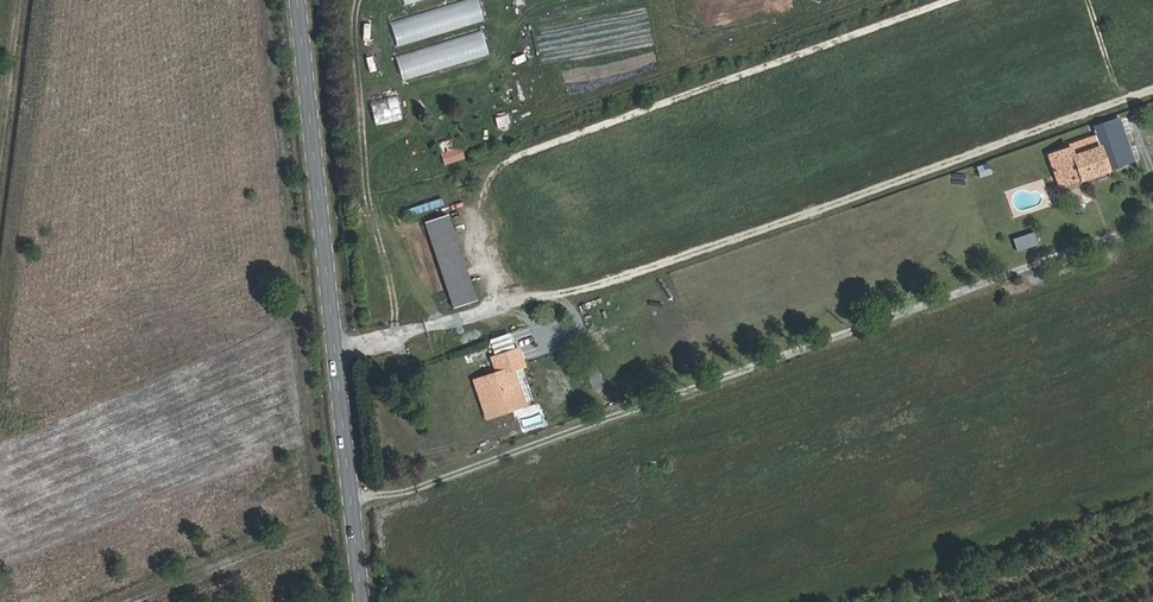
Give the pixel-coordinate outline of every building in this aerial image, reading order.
[(390,19),(395,43),(484,22),(479,0),(469,0),(390,19)] [(402,79),(490,54),(483,30),(395,54),(402,79)] [(373,120),(400,119),(399,97),(372,99),(373,120)] [(1100,145),(1051,161),(1062,195),(1136,170),(1121,127),(1097,136),(1100,145)] [(466,156),(462,144),(456,146),(452,136),(436,141),(444,163),(466,156)] [(478,308),(449,224),(427,232),(455,316),(478,308)] [(1031,231),(1013,237),(1017,250),(1035,244),(1031,231)] [(521,357),(493,366),(498,381),(476,389),(489,427),(528,414),(516,378),(527,374),(521,357)]
